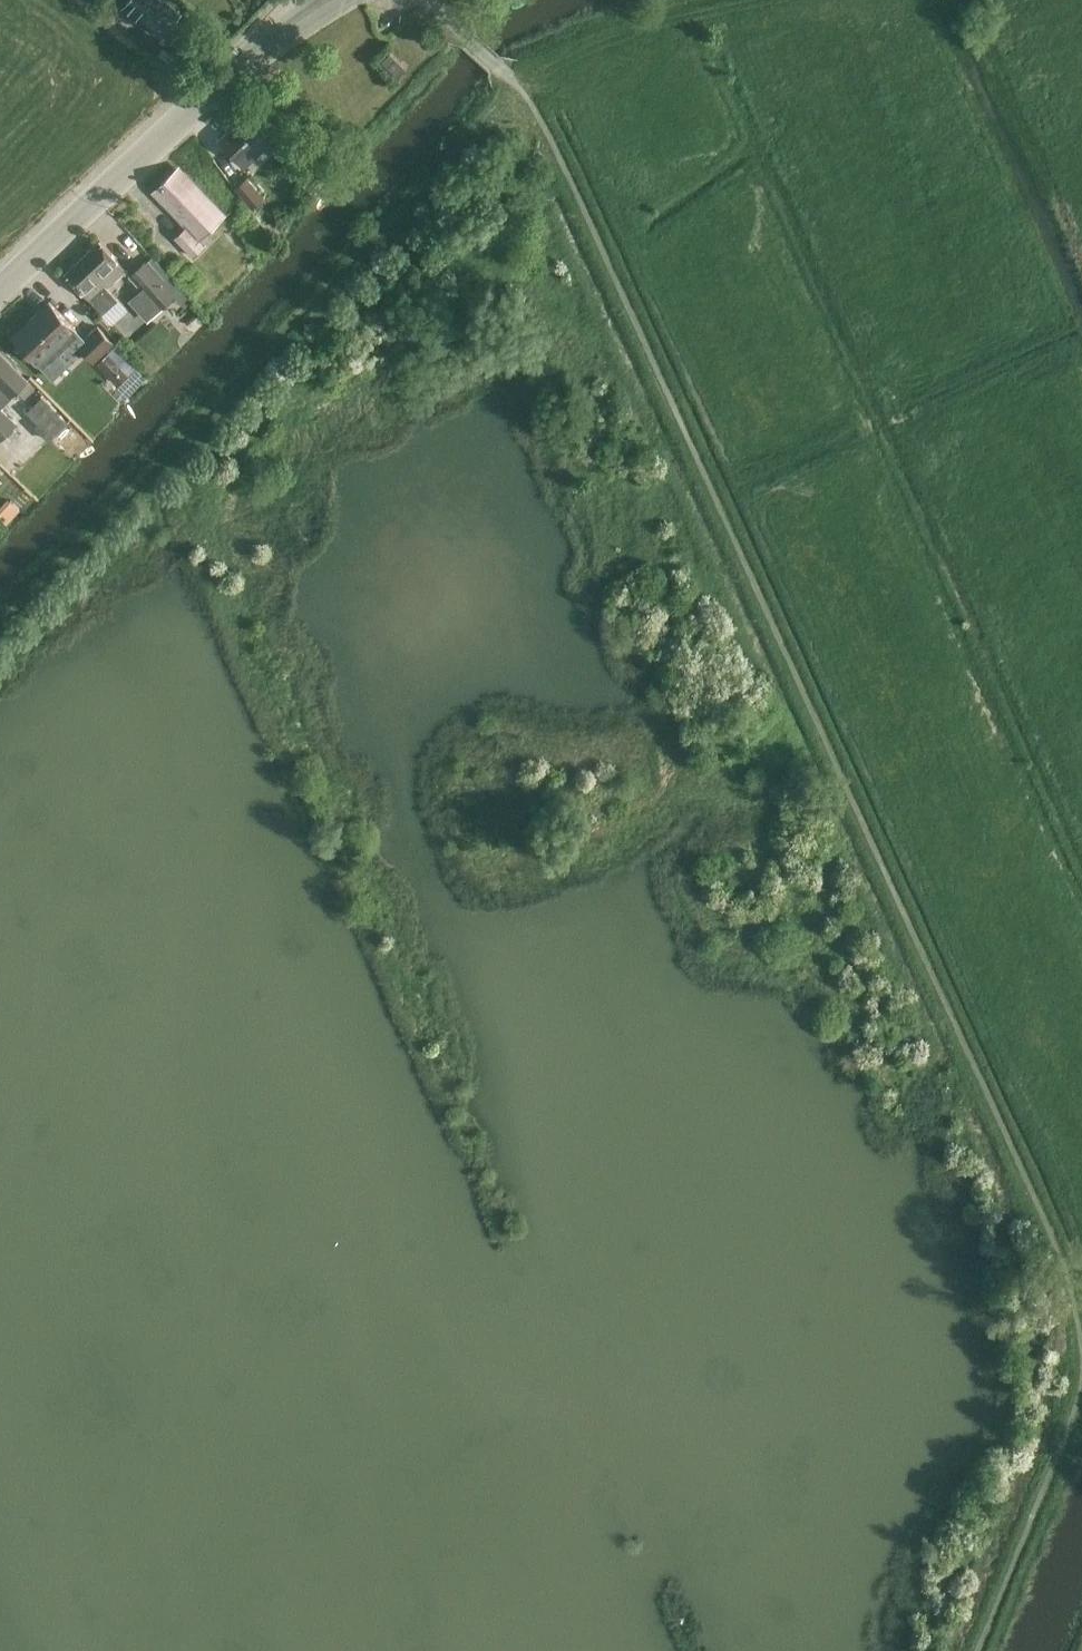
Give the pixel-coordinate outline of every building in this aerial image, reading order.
[(183,23),(177,18),(181,14),(164,0),(128,0),(122,8),(161,39),(165,34),(171,39),(183,23)] [(398,77),(406,68),(390,52),(381,61),(398,77)] [(244,166),(271,141),(246,114),(219,139),(244,166)] [(293,170),(304,160),(283,137),(272,147),(293,170)] [(199,240),(226,215),(184,172),(179,177),(174,172),(158,187),(159,187),(153,193),(186,227),(175,237),(193,256),(204,245),(199,240)] [(248,176),(235,187),(252,207),(265,196),(248,176)] [(107,287),(126,270),(100,241),(66,273),(91,301),(92,301),(104,315),(119,301),(107,287)] [(185,305),(192,299),(153,256),(147,262),(144,259),(129,273),(142,288),(129,300),(148,320),(175,295),(185,305)] [(75,330),(50,303),(13,338),(39,365),(75,330)] [(82,337),(77,343),(81,347),(94,360),(115,341),(98,323),(82,337)] [(75,330),(39,365),(50,377),(81,347),(77,343),(82,337),(75,330)] [(16,393),(28,382),(0,353),(0,441),(18,423),(2,407),(16,393)] [(107,353),(96,363),(108,375),(118,365),(107,353)] [(48,441),(67,423),(41,398),(29,409),(43,424),(38,430),(48,441)]
